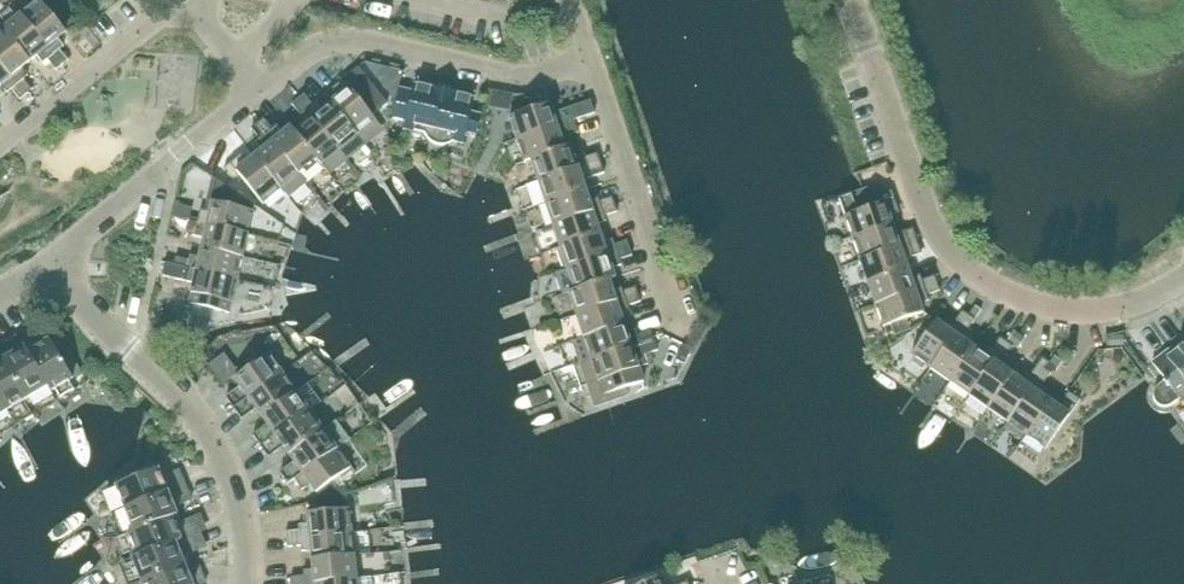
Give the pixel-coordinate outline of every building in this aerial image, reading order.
[(66,32),(40,0),(21,15),(57,59),(62,65),(69,60),(60,50),(64,46),(58,39),(66,32)] [(62,65),(57,59),(21,15),(3,29),(27,59),(30,62),(37,56),(44,63),(48,60),(56,70),(62,65)] [(27,59),(3,29),(0,32),(0,62),(26,95),(33,90),(24,79),(28,76),(22,68),(30,62),(27,59)] [(0,62),(0,86),(1,85),(8,93),(12,89),(20,100),(26,95),(0,62)] [(373,117),(388,104),(358,68),(332,89),(339,97),(331,103),(357,135),(376,120),(373,117)] [(431,89),(430,89),(416,85),(414,92),(400,89),(392,120),(406,123),(405,130),(426,135),(428,140),(433,143),(438,146),(443,146),(449,145),(454,142),(463,144),(466,133),(477,135),(482,115),(471,113),(474,99),(458,95),(458,94),(431,88),(431,89)] [(317,101),(313,105),(305,94),(298,99),(339,150),(357,135),(331,103),(324,109),(317,101)] [(321,165),(339,150),(298,99),(292,104),(301,115),(297,118),(303,126),(296,132),(295,132),(317,160),(321,165)] [(517,140),(575,121),(595,114),(591,101),(553,114),(550,104),(510,117),(517,140)] [(277,126),(273,129),(264,119),(258,124),(299,174),(317,160),(295,132),(296,132),(292,127),(283,133),(277,126)] [(562,139),(579,133),(575,121),(517,140),(525,162),(531,160),(565,148),(562,139)] [(281,189),(299,174),(258,124),(252,129),(261,139),(256,143),(263,150),(255,156),(281,189)] [(584,152),(574,155),(571,146),(565,148),(531,160),(538,182),(601,161),(598,153),(586,157),(584,152)] [(255,156),(247,163),(241,155),(224,169),(233,180),(239,175),(263,204),(281,189),(255,156)] [(583,181),(605,173),(601,161),(538,182),(546,204),(586,190),(583,181)] [(248,235),(253,212),(255,206),(218,180),(210,212),(201,210),(198,223),(248,235)] [(892,192),(879,196),(876,185),(839,198),(853,239),(893,225),(890,216),(899,213),(892,192)] [(599,196),(589,199),(586,190),(546,204),(553,226),(616,204),(613,197),(600,201),(599,196)] [(605,216),(618,212),(616,204),(553,226),(561,248),(601,234),(598,224),(607,221),(605,216)] [(248,235),(198,223),(190,221),(187,234),(204,238),(202,248),(243,257),(248,235)] [(913,229),(896,235),(893,225),(853,239),(861,261),(918,241),(913,229)] [(613,240),(604,243),(601,234),(561,248),(568,269),(631,248),(628,241),(615,245),(613,240)] [(905,260),(922,254),(918,241),(861,261),(868,283),(908,269),(905,260)] [(238,280),(243,257),(202,248),(200,257),(190,255),(189,261),(176,258),(174,265),(238,280)] [(620,260),(633,256),(631,248),(568,269),(575,291),(609,280),(610,280),(616,278),(613,268),(622,265),(620,260)] [(230,313),(232,303),(238,280),(174,265),(166,263),(163,276),(194,284),(189,304),(230,313)] [(920,275),(911,278),(908,269),(868,283),(876,304),(938,283),(935,276),(922,280),(920,275)] [(613,289),(610,280),(609,280),(575,291),(569,293),(577,315),(639,294),(637,287),(624,291),(622,286),(613,289)] [(927,295),(940,291),(938,283),(876,304),(883,327),(923,313),(920,304),(929,300),(927,295)] [(629,306),(642,302),(639,294),(577,315),(584,337),(624,324),(621,314),(631,311),(629,306)] [(931,369),(969,315),(962,311),(955,322),(950,319),(944,327),(936,321),(912,355),(931,369)] [(968,331),(975,320),(969,315),(931,369),(950,382),(974,348),(966,342),(972,334),(968,331)] [(637,330),(628,333),(624,324),(584,337),(592,359),(641,342),(654,338),(652,331),(639,335),(637,330)] [(50,340),(42,344),(36,334),(22,342),(21,342),(49,387),(48,388),(51,393),(74,379),(50,340)] [(21,342),(22,342),(19,337),(4,345),(11,356),(4,360),(27,400),(48,388),(49,387),(21,342)] [(969,395),(1007,342),(1000,337),(993,348),(988,345),(982,353),(974,348),(950,382),(969,395)] [(644,383),(636,358),(646,355),(641,342),(592,359),(599,382),(605,397),(644,383)] [(1006,357),(1013,346),(1007,342),(969,395),(988,409),(1012,375),(1004,369),(1010,361),(1006,357)] [(1177,352),(1178,353),(1174,356),(1169,350),(1152,363),(1165,380),(1162,383),(1158,386),(1154,390),(1153,395),(1154,401),(1157,405),(1162,407),(1167,407),(1169,407),(1170,406),(1172,405),(1178,401),(1183,396),(1183,346),(1177,352)] [(234,408),(283,374),(269,354),(235,379),(241,387),(226,398),(234,408)] [(0,363),(0,402),(6,413),(27,400),(4,360),(0,363)] [(1008,422),(1045,369),(1038,364),(1030,375),(1026,372),(1020,380),(1012,375),(988,409),(1008,422)] [(1043,384),(1051,373),(1045,369),(1008,422),(1026,435),(1050,401),(1042,396),(1048,387),(1043,384)] [(262,417),(296,393),(283,374),(234,408),(242,419),(257,409),(262,417)] [(1046,449),(1080,400),(1069,392),(1058,407),(1050,401),(1026,435),(1046,449)] [(261,446),(310,411),(296,393),(262,417),(268,425),(253,435),(261,446)] [(289,454),(323,430),(310,411),(261,446),(269,457),(284,447),(289,454)] [(288,484),(295,479),(337,449),(323,430),(289,454),(295,462),(280,473),(288,484)] [(346,482),(355,475),(337,449),(295,479),(303,490),(311,484),(317,493),(318,502),(332,500),(331,495),(347,494),(346,482)] [(180,470),(162,478),(159,469),(116,486),(125,510),(186,485),(180,470)] [(192,500),(191,498),(186,485),(125,510),(134,532),(135,532),(172,518),(178,516),(174,507),(192,500)] [(349,509),(348,509),(347,494),(331,495),(332,500),(318,502),(319,512),(307,513),(309,524),(299,525),(299,530),(286,532),(287,540),(352,533),(349,509)] [(181,541),(172,518),(135,532),(134,532),(129,534),(138,557),(176,542),(176,543),(181,541)] [(313,560),(354,556),(352,533),(287,540),(288,548),(301,546),(302,551),(312,550),(313,560)] [(185,565),(176,543),(176,542),(138,557),(132,559),(142,582),(185,565)] [(357,579),(354,556),(313,560),(314,570),(304,571),(304,576),(291,578),(292,583),(306,583),(357,579)] [(188,572),(185,565),(142,582),(143,583),(205,583),(206,583),(199,567),(188,572)]
